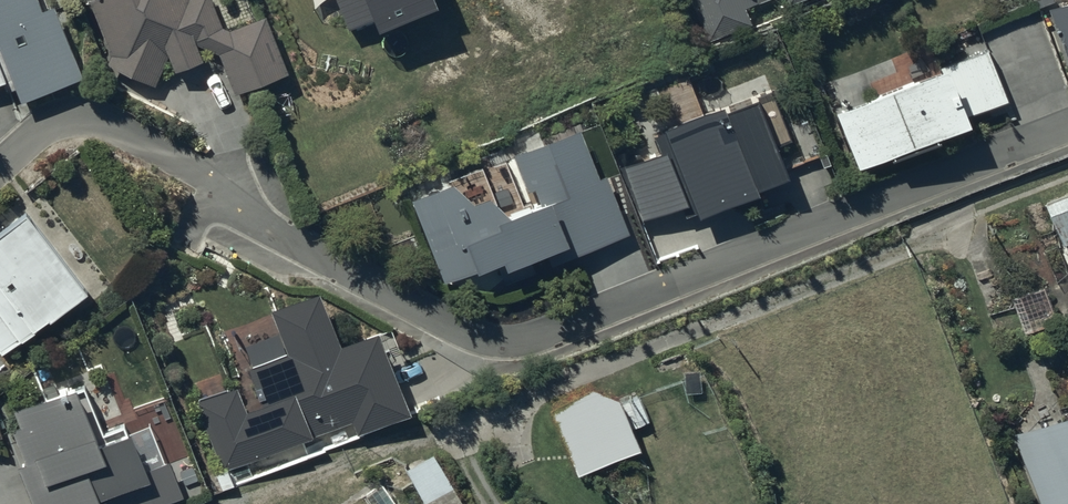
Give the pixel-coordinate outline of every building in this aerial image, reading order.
[(14,77),(23,99),(84,75),(55,3),(42,8),(39,0),(0,0),(0,82),(14,77)] [(112,53),(107,63),(156,84),(169,54),(175,68),(203,58),(197,43),(221,52),(235,91),(289,71),(268,13),(231,27),(223,26),(212,0),(91,0),(112,53)] [(706,40),(753,22),(746,5),(758,0),(690,0),(706,40)] [(1046,5),(1067,58),(1067,0),(1059,0),(1046,5)] [(986,46),(834,107),(856,163),(968,118),(966,115),(1006,99),(986,46)] [(698,213),(756,188),(754,182),(784,171),(772,142),(785,136),(767,92),(754,97),(753,93),(724,105),(722,100),(661,124),(664,131),(653,135),(659,151),(625,166),(645,222),(692,199),(698,213)] [(455,181),(413,196),(445,278),(496,259),(505,283),(537,271),(530,254),(548,247),(554,262),(629,233),(606,171),(600,174),(581,126),(517,150),(532,187),(535,186),(540,198),(511,209),(491,194),(476,200),(455,181)] [(1045,202),(1064,245),(1067,243),(1067,192),(1045,202)] [(26,210),(0,230),(0,350),(2,352),(87,286),(26,210)] [(1044,284),(1012,296),(1024,332),(1056,320),(1044,284)] [(409,408),(377,327),(342,341),(321,289),(271,309),(288,352),(249,367),(262,400),(247,406),(239,385),(197,401),(224,469),(351,419),(355,429),(409,408)] [(610,377),(550,405),(581,472),(641,444),(610,377)] [(18,465),(33,503),(161,503),(184,495),(169,457),(165,459),(150,421),(129,430),(126,422),(103,431),(85,384),(81,386),(79,381),(57,390),(55,384),(43,389),(46,395),(14,407),(21,424),(12,427),(25,462),(18,465)] [(1014,431),(1043,503),(1067,503),(1067,409),(1014,431)]
